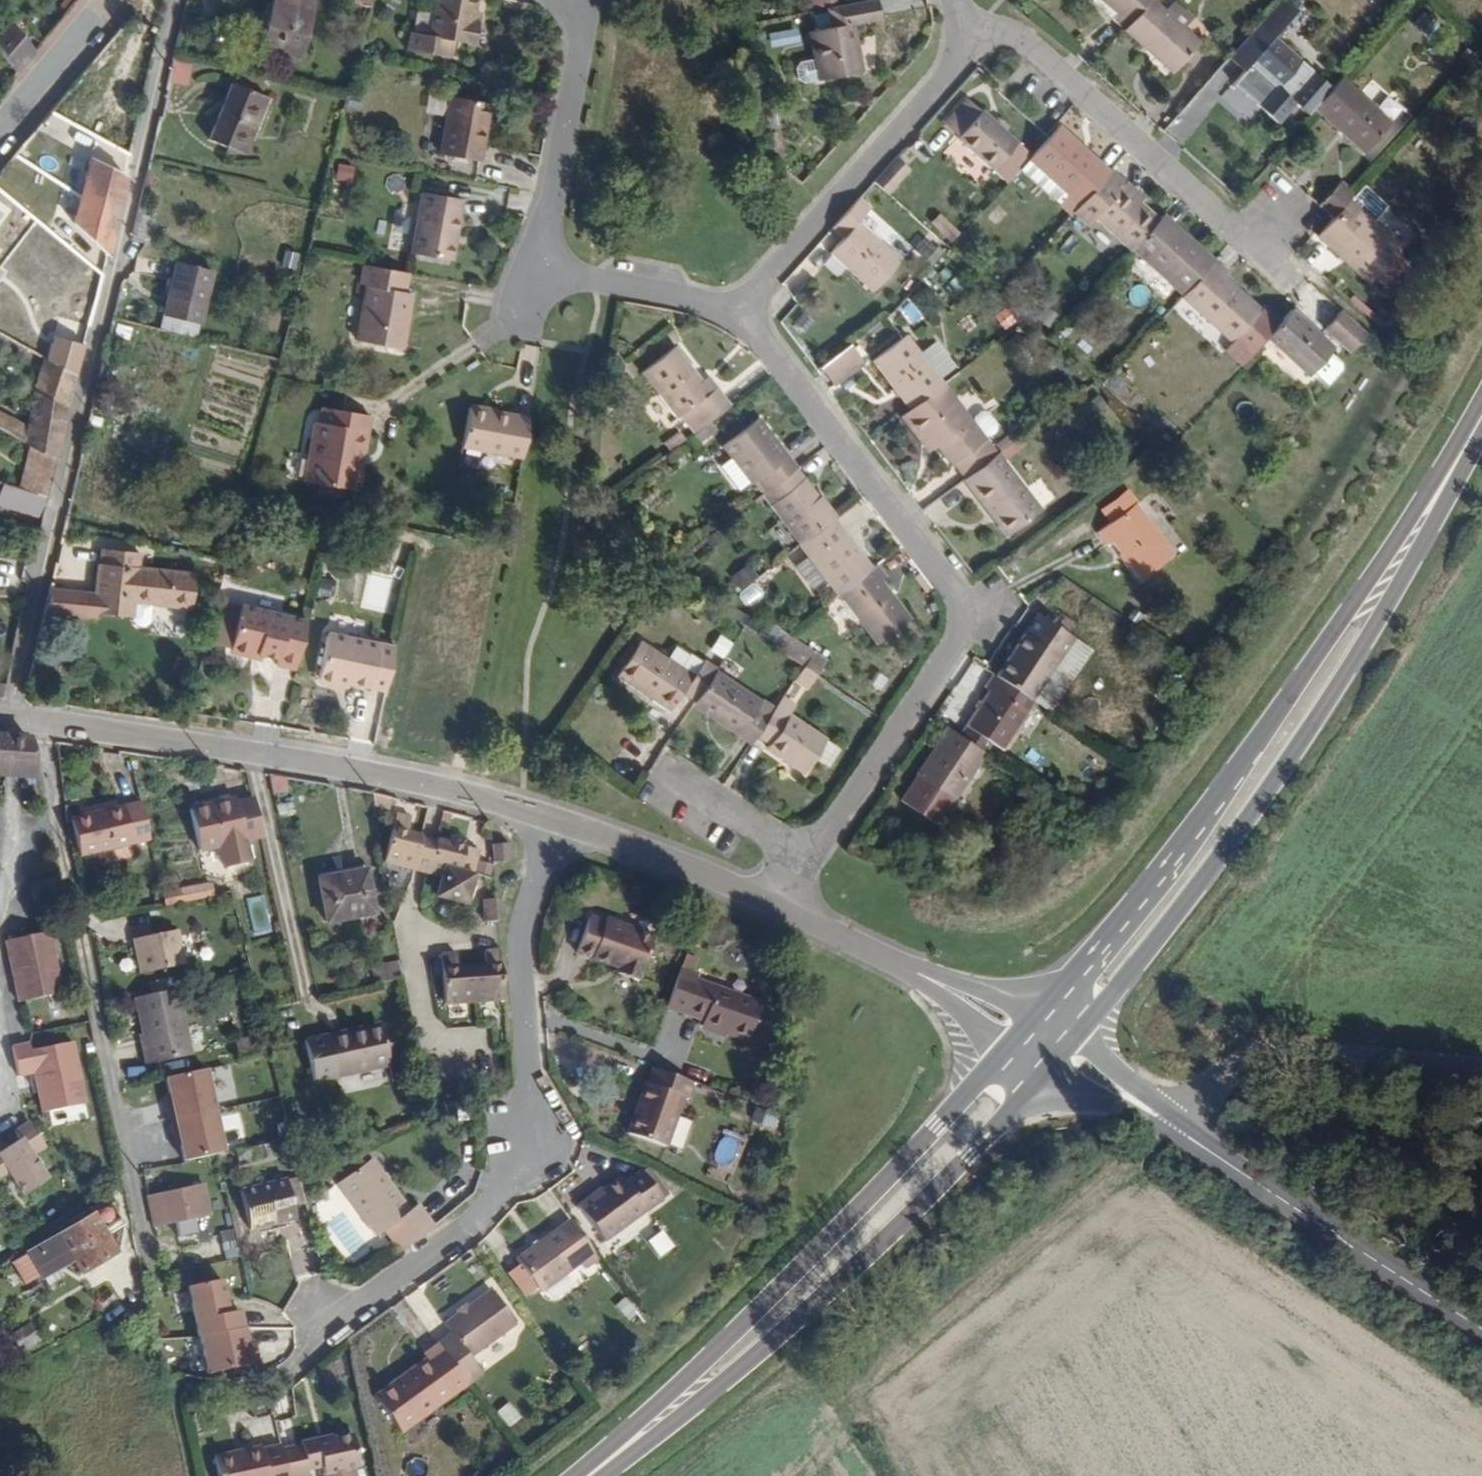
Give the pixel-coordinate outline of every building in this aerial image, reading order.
[(325,4),(310,0),(283,0),(269,50),(310,62),(325,4)] [(427,38),(474,46),(481,16),(471,14),(473,0),(436,0),(427,38)] [(1121,33),(1151,0),(1096,0),(1114,16),(1108,22),(1121,33)] [(1121,33),(1145,53),(1150,47),(1175,70),(1198,43),(1153,0),(1151,0),(1121,33)] [(871,2),(823,12),(826,28),(815,30),(818,45),(808,45),(810,55),(818,53),(824,77),(858,70),(847,24),(875,18),(871,2)] [(1290,99),(1309,116),(1313,111),(1330,91),(1273,39),(1291,20),(1276,6),(1227,61),(1242,74),(1252,64),(1279,88),(1276,92),(1286,102),(1290,99)] [(818,45),(815,30),(806,31),(808,45),(818,45)] [(18,43),(3,60),(20,81),(36,63),(18,43)] [(1150,47),(1145,53),(1170,75),(1175,70),(1150,47)] [(815,79),(824,77),(818,53),(810,55),(815,79)] [(1330,91),(1313,111),(1337,134),(1341,130),(1365,153),(1390,126),(1340,81),(1330,91)] [(269,97),(236,83),(207,146),(230,157),(241,136),(249,139),(269,97)] [(1018,175),(1032,160),(956,93),(933,120),(1008,186),(1018,175)] [(489,109),(452,101),(440,159),(479,166),(489,109)] [(1106,177),(1051,127),(1043,137),(1048,142),(1032,160),(1018,175),(1057,211),(1063,205),(1073,214),(1106,177)] [(902,170),(892,160),(872,181),(883,191),(902,170)] [(336,162),(332,179),(348,183),(353,166),(336,162)] [(101,285),(126,185),(92,169),(82,206),(53,203),(31,228),(48,242),(60,227),(96,257),(86,272),(101,285)] [(1132,249),(1157,220),(1121,188),(1123,185),(1109,174),(1106,177),(1073,214),(1071,216),(1086,228),(1092,220),(1129,252),(1132,249)] [(1339,183),(1318,206),(1329,217),(1333,220),(1355,195),(1339,183)] [(1333,220),(1329,217),(1314,233),(1341,258),(1345,253),(1375,278),(1401,248),(1372,225),(1386,209),(1363,187),(1355,195),(1333,220)] [(461,204),(420,198),(411,251),(451,257),(461,204)] [(865,211),(854,201),(823,235),(833,244),(816,262),(857,299),(894,261),(854,223),(865,211)] [(1071,216),(1073,214),(1063,205),(1057,211),(1067,220),(1071,216)] [(936,213),(926,223),(947,243),(957,232),(936,213)] [(1183,236),(1162,215),(1157,220),(1132,249),(1181,296),(1209,265),(1180,241),(1183,236)] [(1209,265),(1211,263),(1183,236),(1180,241),(1209,265)] [(1345,253),(1341,258),(1370,283),(1375,278),(1345,253)] [(1265,338),(1279,324),(1262,307),(1259,310),(1223,277),(1226,272),(1213,260),(1211,263),(1209,265),(1181,296),(1230,345),(1233,341),(1249,357),(1265,338)] [(219,278),(180,269),(168,317),(207,326),(219,278)] [(404,296),(408,277),(363,269),(359,286),(364,287),(353,343),(398,351),(410,296),(404,296)] [(1364,332),(1338,308),(1322,326),(1348,350),(1364,332)] [(1334,350),(1291,310),(1279,324),(1265,338),(1309,377),(1312,373),(1328,386),(1341,373),(1342,366),(1330,355),(1334,350)] [(1224,352),(1239,367),(1249,357),(1233,341),(1230,345),(1224,352)] [(872,373),(905,414),(939,388),(908,347),(872,373)] [(689,410),(702,428),(727,409),(714,391),(709,395),(674,348),(638,374),(674,421),(689,410)] [(846,381),(830,361),(814,374),(828,393),(846,381)] [(67,419),(76,383),(44,367),(29,434),(26,447),(59,463),(67,419)] [(905,414),(898,419),(917,445),(925,440),(932,449),(946,470),(950,467),(961,482),(992,458),(939,388),(905,414)] [(355,453),(363,455),(370,417),(322,409),(320,424),(315,424),(304,480),(356,489),(360,470),(352,468),(355,453)] [(457,447),(518,459),(525,420),(465,409),(457,447)] [(26,447),(29,434),(0,420),(0,434),(19,444),(26,447)] [(757,484),(764,493),(793,470),(755,421),(720,448),(729,460),(717,469),(735,494),(747,484),(750,489),(757,484)] [(925,440),(917,445),(924,455),(932,449),(925,440)] [(52,487),(59,463),(26,447),(19,444),(11,464),(52,487)] [(360,470),(363,455),(355,453),(352,468),(360,470)] [(961,482),(958,484),(983,516),(987,511),(1006,532),(1033,511),(992,458),(961,482)] [(764,493),(759,496),(797,547),(830,521),(793,470),(764,493)] [(11,480),(9,493),(18,495),(22,484),(11,480)] [(43,520),(47,503),(18,495),(9,493),(4,491),(1,507),(43,520)] [(1100,509),(1109,519),(1131,503),(1124,492),(1100,509)] [(1131,503),(1109,519),(1092,531),(1103,545),(1108,542),(1136,577),(1169,553),(1131,503)] [(987,511),(983,516),(1000,537),(1006,532),(987,511)] [(830,521),(797,547),(835,597),(868,571),(830,521)] [(68,595),(64,618),(90,623),(91,615),(129,624),(127,632),(146,636),(151,614),(188,623),(196,589),(142,576),(145,560),(106,552),(95,600),(68,595)] [(868,571),(835,597),(872,645),(905,619),(876,583),(882,578),(873,566),(868,571)] [(754,581),(739,596),(754,610),(768,595),(754,581)] [(57,593),(52,615),(64,618),(68,595),(57,593)] [(273,668),(292,672),(303,625),(238,609),(226,656),(246,660),(247,656),(274,661),(273,668)] [(989,677),(1025,700),(1064,641),(1029,617),(989,677)] [(356,687),(382,692),(391,647),(325,634),(315,684),(344,690),(345,685),(356,687)] [(707,651),(720,659),(730,642),(717,634),(707,651)] [(801,667),(811,675),(819,662),(808,656),(801,667)] [(674,704),(689,713),(703,691),(706,687),(693,679),(690,683),(664,665),(656,679),(628,660),(604,697),(658,731),(670,711),(674,704)] [(805,685),(811,675),(801,667),(793,678),(805,685)] [(999,748),(1028,702),(1025,700),(989,677),(981,688),(985,692),(955,738),(981,755),(990,742),(999,748)] [(684,720),(681,724),(740,760),(745,752),(757,735),(742,725),(746,718),(703,691),(689,713),(684,720)] [(670,711),(684,720),(689,713),(674,704),(670,711)] [(757,735),(745,752),(756,758),(752,765),(791,791),(813,754),(776,730),(781,720),(771,713),(757,735)] [(950,801),(981,755),(955,738),(945,732),(914,777),(917,778),(899,804),(936,826),(952,803),(950,801)] [(34,749),(0,746),(0,782),(43,786),(34,749)] [(43,786),(0,782),(0,789),(44,793),(43,786)] [(253,798),(190,811),(199,851),(221,846),(225,866),(252,860),(248,842),(262,839),(253,798)] [(388,803),(367,799),(368,809),(386,814),(388,803)] [(154,846),(145,809),(75,826),(84,863),(154,846)] [(449,816),(420,811),(422,817),(448,822),(449,816)] [(407,821),(392,817),(382,868),(437,882),(430,911),(459,918),(475,853),(404,835),(407,821)] [(505,844),(487,840),(489,865),(506,864),(505,844)] [(365,871),(319,880),(327,920),(372,912),(365,871)] [(482,924),(494,923),(492,894),(480,895),(482,924)] [(176,915),(214,907),(212,895),(174,901),(176,915)] [(260,895),(245,899),(253,930),(268,926),(260,895)] [(647,945),(602,929),(600,933),(586,928),(575,962),(612,976),(611,979),(634,988),(647,945)] [(189,972),(181,938),(138,947),(146,981),(189,972)] [(64,997),(53,939),(9,948),(22,1010),(51,1004),(51,1001),(64,997)] [(442,1008),(502,1003),(497,951),(483,954),(484,968),(455,970),(454,957),(437,957),(442,1008)] [(367,991),(401,984),(398,966),(362,972),(367,991)] [(695,978),(676,971),(662,1013),(694,1025),(692,1031),(746,1049),(758,1009),(692,988),(695,978)] [(192,1063),(181,998),(140,1006),(153,1071),(192,1063)] [(383,1027),(349,1034),(352,1044),(385,1037),(383,1027)] [(352,1044),(349,1034),(303,1044),(311,1086),(392,1069),(385,1037),(352,1044)] [(89,1108),(76,1050),(33,1059),(32,1051),(15,1055),(21,1084),(37,1082),(46,1122),(74,1115),(74,1111),(89,1108)] [(206,1071),(165,1080),(181,1160),(222,1152),(206,1071)] [(681,1107),(686,1088),(649,1075),(643,1090),(641,1090),(624,1138),(658,1153),(674,1105),(681,1107)] [(254,1147),(290,1140),(288,1129),(252,1136),(254,1147)] [(33,1130),(18,1140),(22,1147),(0,1161),(0,1186),(10,1179),(25,1203),(49,1188),(34,1165),(48,1156),(33,1130)] [(237,1166),(293,1155),(290,1140),(254,1147),(234,1151),(237,1166)] [(377,1234),(393,1254),(425,1231),(411,1211),(404,1216),(367,1164),(333,1190),(370,1240),(377,1234)] [(577,1214),(598,1249),(662,1212),(644,1181),(625,1193),(621,1185),(577,1214)] [(297,1228),(290,1188),(242,1198),(249,1237),(297,1228)] [(208,1192),(150,1203),(155,1230),(176,1226),(179,1242),(198,1238),(195,1223),(213,1219),(208,1192)] [(125,1228),(115,1213),(34,1263),(53,1296),(68,1287),(62,1278),(77,1268),(84,1279),(117,1260),(105,1241),(125,1228)] [(594,1264),(567,1224),(510,1264),(533,1292),(578,1264),(584,1271),(594,1264)] [(206,1374),(252,1363),(240,1311),(229,1313),(221,1279),(186,1288),(206,1374)] [(448,1338),(435,1348),(463,1387),(477,1377),(469,1364),(513,1330),(487,1295),(442,1329),(448,1338)] [(627,1322),(637,1314),(623,1298),(613,1306),(627,1322)] [(29,1327),(9,1333),(15,1351),(35,1344),(29,1327)] [(463,1387),(435,1348),(419,1358),(423,1364),(372,1399),(396,1433),(463,1387)] [(506,1427),(518,1418),(507,1403),(495,1412),(506,1427)] [(288,1475),(312,1475),(324,1474),(325,1475),(357,1475),(356,1474),(361,1472),(354,1441),(336,1445),(335,1442),(303,1450),(303,1452),(284,1457),(288,1475)] [(284,1457),(283,1452),(265,1455),(264,1452),(217,1462),(220,1475),(288,1475),(284,1457)]
